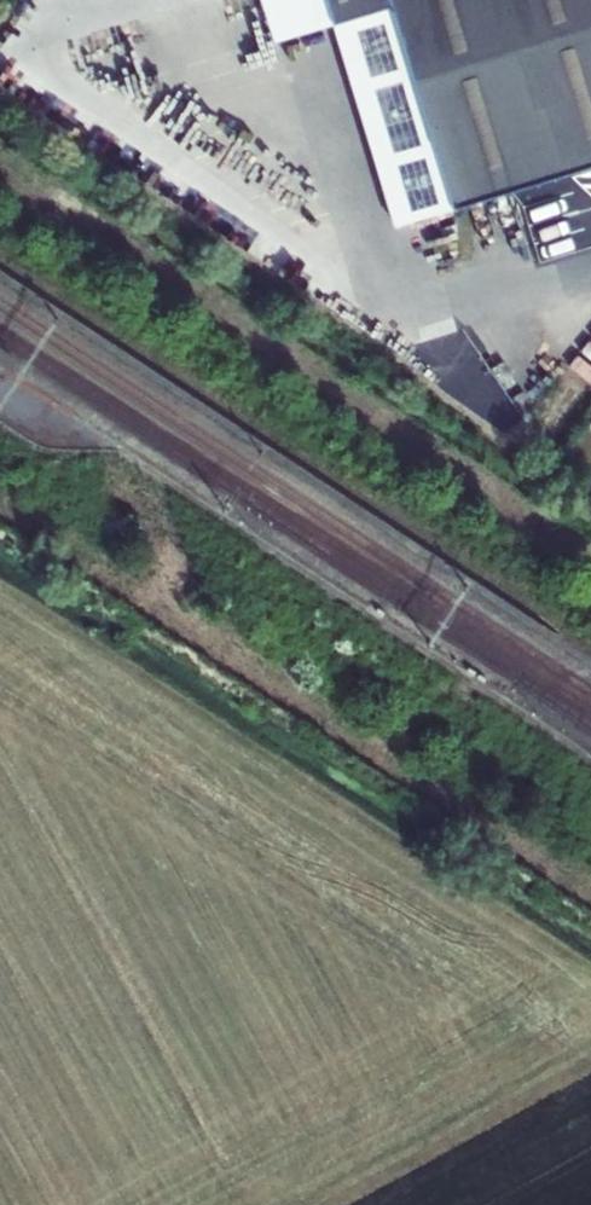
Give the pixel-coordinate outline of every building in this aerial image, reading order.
[(590,166),(590,0),(326,0),(333,24),(391,6),(453,208),(590,166)]
